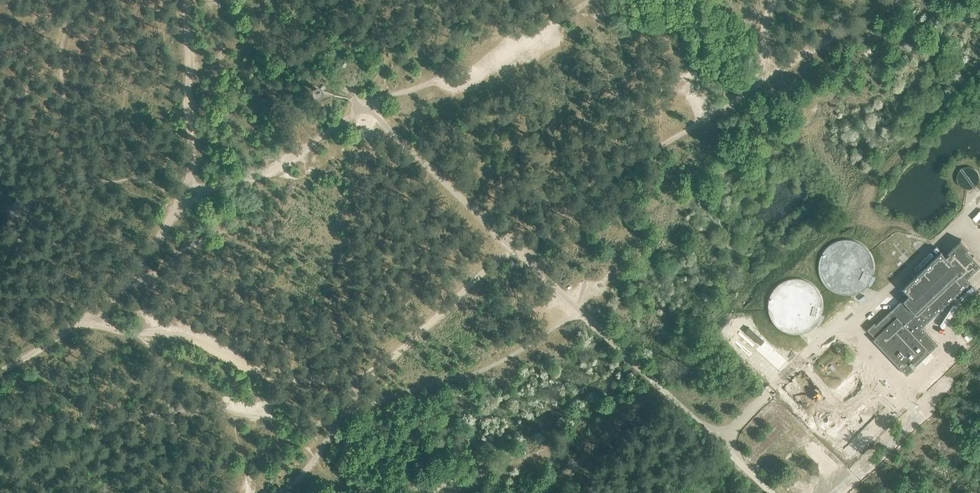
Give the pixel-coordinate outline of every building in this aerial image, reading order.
[(968,189),(970,189),(972,189),(974,188),(976,187),(977,186),(978,185),(979,183),(979,181),(979,180),(979,176),(979,175),(979,174),(978,172),(977,170),(976,169),(974,168),(972,167),(971,167),(969,167),(967,167),(965,168),(963,168),(962,169),(960,171),(959,172),(958,174),(958,176),(958,178),(958,180),(958,182),(959,183),(960,185),(961,186),(963,188),(965,189),(966,189),(968,189)] [(868,328),(875,336),(873,338),(908,373),(939,343),(923,327),(970,281),(967,278),(979,265),(979,264),(967,251),(970,248),(961,239),(948,252),(951,254),(947,257),(941,251),(903,289),(909,295),(904,299),(903,298),(877,323),(875,321),(868,328)]
